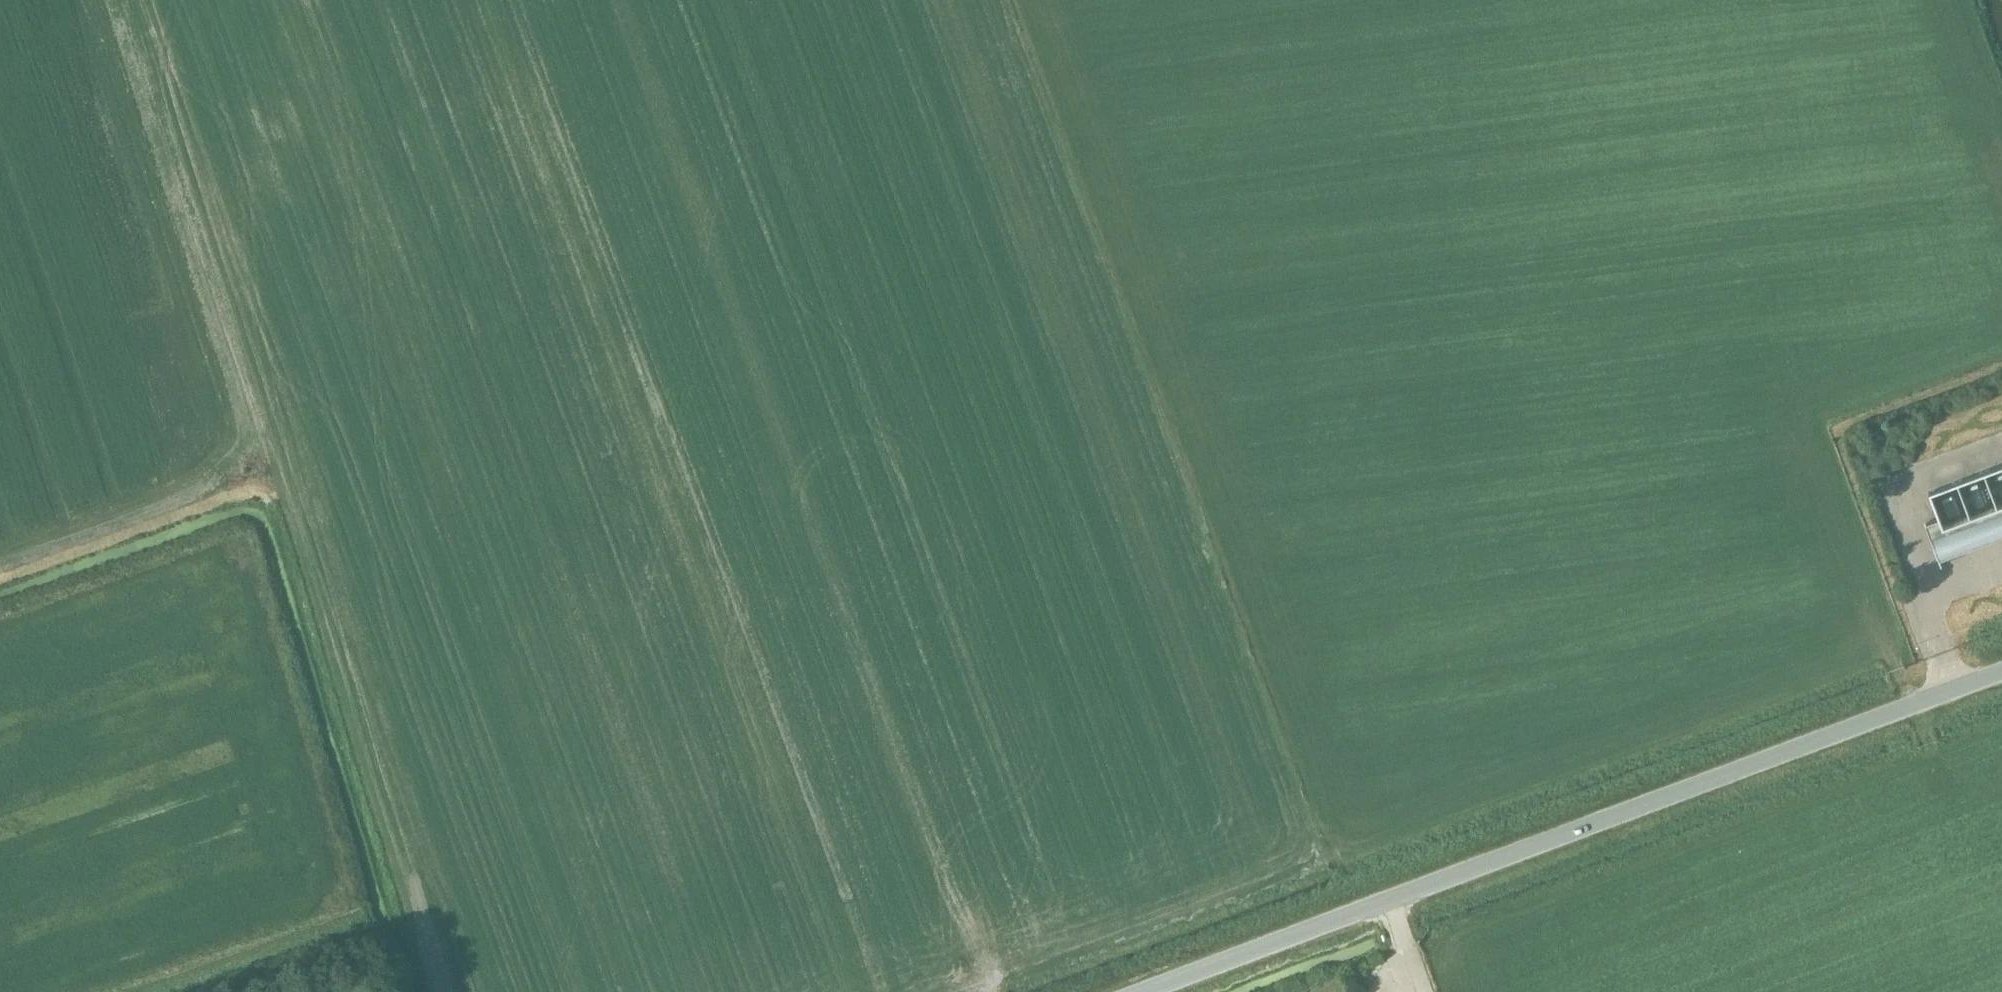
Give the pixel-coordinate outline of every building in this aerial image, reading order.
[(1928,491),(1939,519),(1927,523),(1926,522),(1925,523),(1940,564),(1942,564),(1940,559),(2001,536),(2001,464),(1928,491)]
